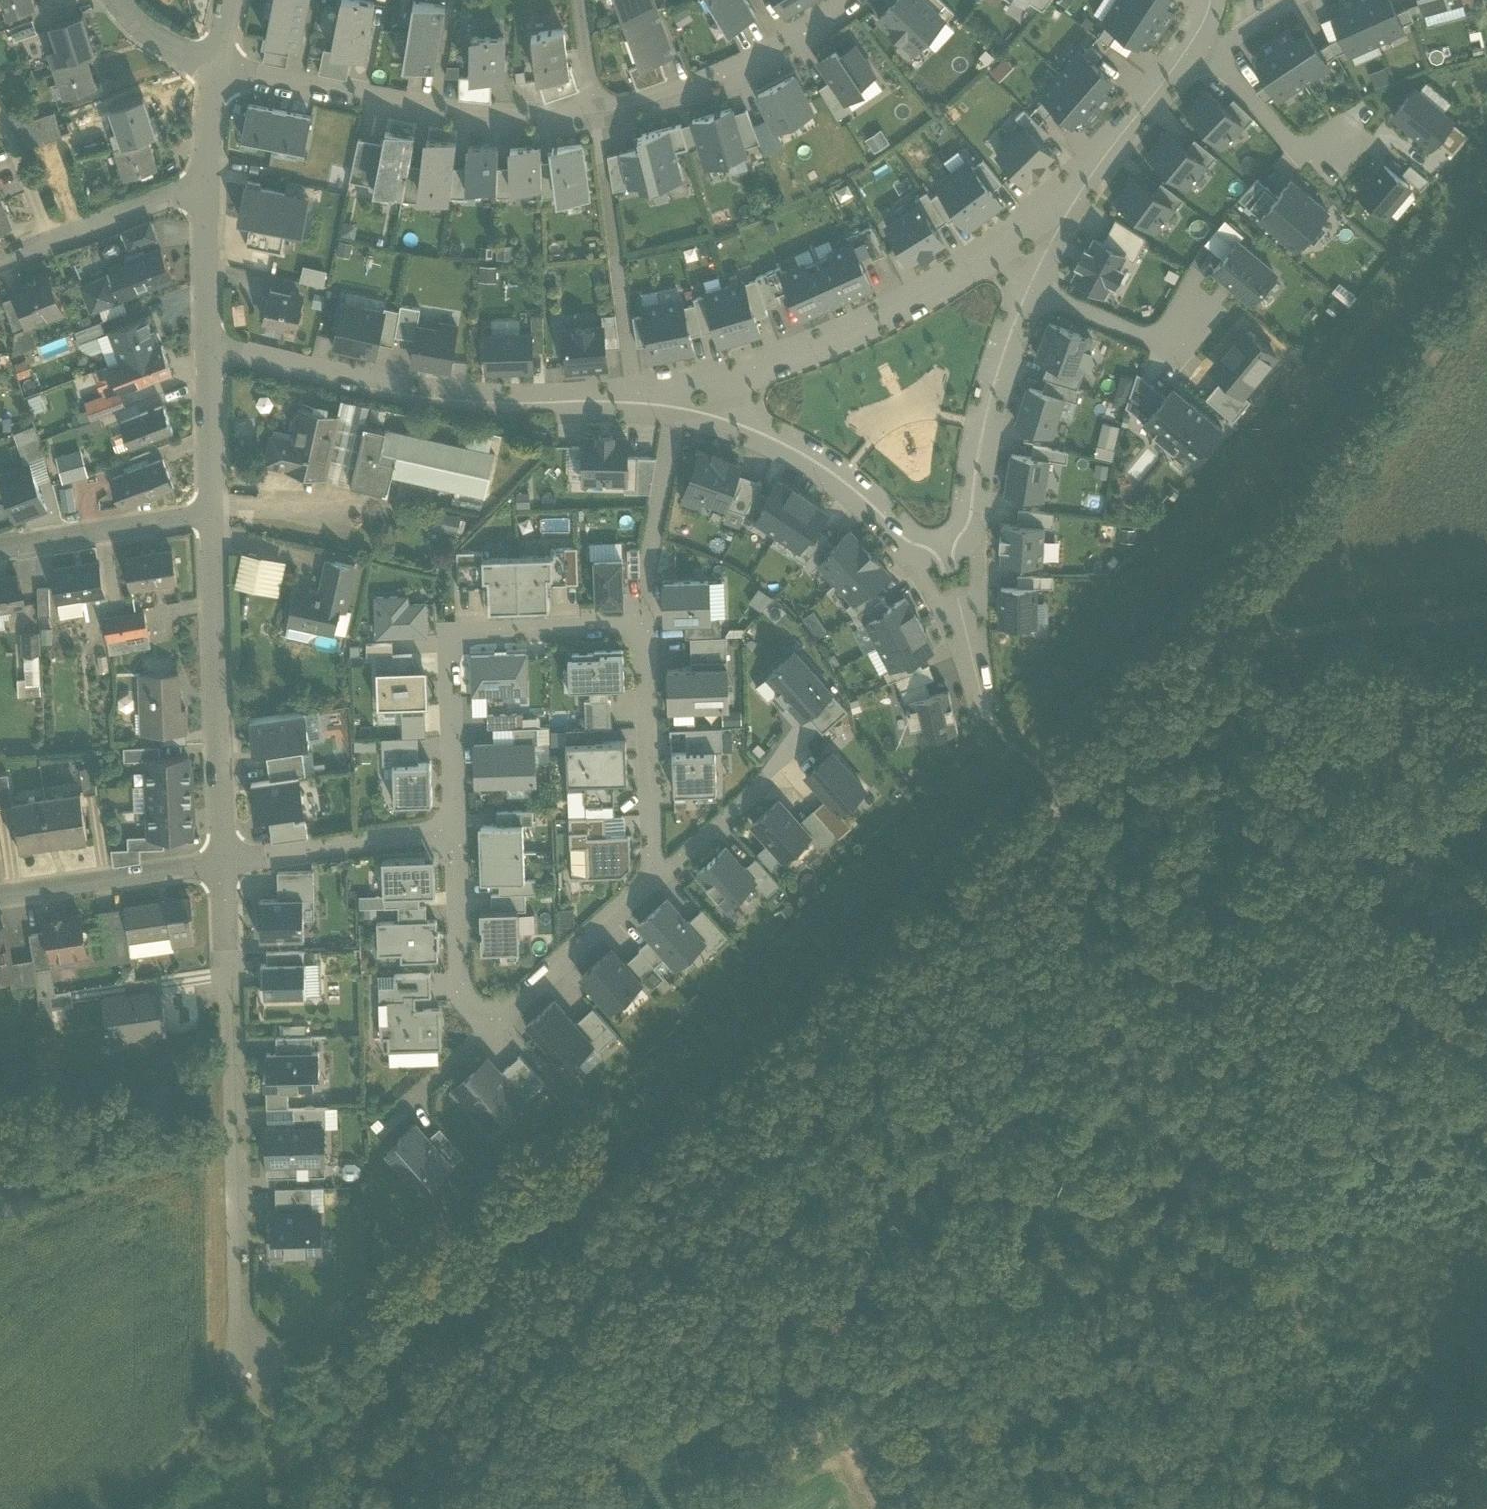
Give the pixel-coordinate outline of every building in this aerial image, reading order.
[(5,15),(35,4),(34,0),(0,0),(5,15)] [(291,59),(294,48),(303,50),(314,0),(275,0),(264,53),(269,54),(291,59)] [(360,0),(342,0),(332,51),(331,52),(351,55),(363,58),(374,3),(360,0)] [(626,21),(656,11),(652,0),(619,0),(626,21)] [(745,0),(708,0),(728,33),(755,16),(745,0)] [(781,13),(809,0),(774,0),(781,13)] [(879,20),(913,52),(943,20),(922,0),(898,0),(879,20)] [(1027,1),(1042,11),(1050,0),(1027,0),(1027,1)] [(1124,0),(1117,0),(1102,22),(1137,44),(1143,34),(1153,41),(1163,26),(1124,0)] [(1163,26),(1173,11),(1163,5),(1166,0),(1124,0),(1163,26)] [(1357,0),(1342,0),(1339,1),(1343,12),(1333,17),(1349,55),(1353,53),(1353,48),(1354,48),(1354,53),(1376,43),(1357,0)] [(1376,43),(1404,30),(1390,0),(1357,0),(1376,43)] [(1423,11),(1461,1),(1461,0),(1420,0),(1423,11)] [(445,7),(413,2),(404,58),(404,60),(403,60),(404,65),(405,65),(405,60),(405,65),(435,70),(445,7)] [(671,54),(656,11),(626,21),(642,65),(660,58),(671,54)] [(81,15),(52,25),(59,47),(50,50),(54,63),(85,53),(93,50),(81,15)] [(33,18),(10,26),(14,40),(38,32),(33,18)] [(1305,32),(1295,39),(1289,29),(1274,39),(1303,83),(1328,66),(1305,32)] [(563,30),(532,34),(537,80),(569,76),(568,69),(563,30)] [(504,38),(472,37),(471,77),(491,78),(503,78),(504,38)] [(1303,83),(1274,39),(1259,48),(1260,49),(1266,58),(1256,65),(1278,99),(1303,83)] [(851,103),(874,87),(843,42),(819,58),(851,103)] [(351,55),(331,52),(332,51),(324,49),(319,73),(346,79),(351,55)] [(1110,79),(1080,52),(1060,74),(1100,109),(1111,96),(1102,88),(1110,79)] [(85,53),(54,63),(65,96),(95,86),(85,53)] [(267,65),(289,70),(291,59),(269,54),(267,65)] [(666,80),(660,58),(642,65),(629,69),(637,90),(666,80)] [(569,76),(537,80),(538,82),(545,103),(579,91),(571,68),(568,69),(569,76)] [(1060,74),(1041,97),(1071,124),(1079,115),(1088,122),(1100,109),(1060,74)] [(491,78),(471,77),(459,77),(458,100),(491,103),(491,78)] [(793,77),(758,96),(776,131),(812,113),(793,77)] [(1241,124),(1206,90),(1185,111),(1221,146),(1241,125),(1241,124)] [(1452,123),(1413,90),(1392,115),(1431,148),(1452,123)] [(143,97),(113,106),(120,128),(111,131),(115,144),(146,134),(154,131),(143,97)] [(280,111),(248,105),(242,136),(273,142),(280,111)] [(731,110),(692,121),(693,123),(699,142),(706,168),(745,156),(743,149),(733,115),(731,110)] [(311,117),(280,111),(273,142),(305,149),(311,117)] [(747,111),(733,115),(743,149),(760,144),(747,111)] [(54,112),(41,116),(50,140),(62,136),(54,112)] [(41,116),(29,120),(38,144),(50,140),(41,116)] [(29,120),(12,125),(26,148),(38,144),(29,120)] [(699,142),(693,123),(681,126),(687,146),(699,142)] [(681,126),(670,129),(676,152),(688,149),(687,146),(681,126)] [(670,129),(638,137),(641,148),(636,149),(619,153),(628,188),(638,185),(641,192),(683,181),(676,152),(670,129)] [(1025,130),(997,158),(1023,184),(1033,174),(1035,176),(1043,168),(1042,166),(1052,156),(1025,130)] [(414,138),(385,132),(383,144),(374,186),(374,191),(403,197),(414,138)] [(1205,164),(1166,132),(1147,156),(1186,187),(1205,164)] [(146,134),(115,144),(126,176),(157,166),(146,134)] [(456,142),(425,137),(417,194),(449,200),(456,142)] [(383,144),(358,139),(349,181),(374,186),(383,144)] [(496,145),(468,142),(465,185),(498,189),(498,177),(496,145)] [(582,145),(552,149),(554,161),(558,197),(559,201),(589,197),(582,145)] [(541,195),(540,163),(540,150),(511,150),(512,177),(512,196),(541,195)] [(628,188),(619,153),(607,156),(612,192),(628,188)] [(554,161),(540,163),(541,195),(542,199),(558,197),(554,161)] [(993,193),(967,162),(952,174),(982,214),(989,209),(991,212),(1001,204),(993,193)] [(1401,173),(1416,185),(1423,177),(1408,165),(1401,173)] [(1408,186),(1384,166),(1359,196),(1383,216),(1408,186)] [(952,174),(936,186),(958,218),(967,230),(977,222),(974,219),(982,214),(952,174)] [(512,196),(512,177),(498,177),(498,189),(499,203),(512,203),(512,196)] [(1172,207),(1133,177),(1114,201),(1153,232),(1172,207)] [(1260,218),(1277,197),(1256,180),(1238,201),(1260,218)] [(1277,197),(1260,218),(1296,249),(1306,238),(1320,222),(1327,213),(1290,181),(1277,197)] [(287,226),(302,229),(308,198),(246,185),(240,217),(251,220),(287,226)] [(1,228),(9,225),(0,204),(0,229),(1,228)] [(920,206),(886,227),(909,265),(943,244),(920,206)] [(150,220),(122,231),(129,250),(158,239),(150,220)] [(287,226),(251,220),(245,244),(282,252),(287,226)] [(1224,259),(1238,244),(1242,238),(1224,222),(1206,245),(1224,259)] [(1326,229),(1320,222),(1306,238),(1314,245),(1326,229)] [(1125,257),(1094,240),(1087,252),(1085,250),(1076,266),(1079,267),(1076,272),(1075,275),(1075,280),(1104,296),(1111,284),(1113,286),(1122,270),(1119,269),(1125,257)] [(851,244),(816,260),(836,304),(853,296),(870,288),(851,244)] [(1275,275),(1238,244),(1224,259),(1213,271),(1252,303),(1275,275)] [(161,249),(109,269),(110,272),(107,274),(107,275),(81,285),(91,312),(99,308),(104,319),(127,311),(121,296),(172,277),(161,249)] [(816,260),(782,275),(801,319),(836,304),(816,260)] [(321,284),(325,268),(301,263),(298,279),(321,284)] [(48,276),(24,285),(26,291),(12,297),(25,328),(37,323),(35,317),(60,306),(48,276)] [(743,283),(724,288),(734,323),(738,336),(747,334),(748,337),(760,334),(756,323),(754,315),(753,316),(743,283)] [(724,288),(705,294),(715,327),(713,327),(719,346),(731,342),(730,339),(738,336),(734,323),(724,288)] [(302,299),(271,292),(265,321),(296,328),(302,299)] [(682,300),(642,308),(649,341),(648,341),(652,360),(693,352),(690,333),(688,333),(682,300)] [(384,312),(343,303),(333,348),(374,357),(384,312)] [(147,316),(110,330),(122,360),(158,346),(147,316)] [(99,321),(74,331),(79,343),(104,333),(99,321)] [(1092,341),(1049,325),(1037,359),(1079,374),(1083,365),(1086,366),(1092,352),(1088,350),(1092,341)] [(417,327),(411,361),(451,368),(457,334),(417,327)] [(603,327),(564,330),(567,370),(607,367),(603,327)] [(1275,358),(1243,331),(1210,371),(1242,398),(1275,358)] [(531,335),(485,337),(486,371),(532,369),(531,335)] [(122,360),(110,365),(120,392),(172,373),(162,345),(122,360)] [(1062,399),(1029,389),(1017,427),(1020,428),(1020,421),(1020,428),(1050,437),(1062,399)] [(1190,404),(1188,407),(1170,392),(1143,423),(1143,425),(1153,434),(1152,435),(1174,453),(1175,452),(1192,466),(1222,430),(1190,404)] [(97,399),(85,403),(92,419),(103,415),(97,399)] [(340,399),(336,417),(331,442),(336,443),(332,459),(327,458),(323,478),(337,482),(355,403),(340,399)] [(136,403),(116,411),(121,422),(140,414),(136,403)] [(369,406),(355,403),(337,482),(350,486),(364,426),(369,406)] [(140,414),(121,422),(130,446),(173,430),(164,405),(140,414)] [(336,417),(299,408),(290,449),(269,444),(265,464),(285,468),(285,470),(323,478),(327,458),(332,459),(336,443),(331,442),(336,417)] [(1101,422),(1093,456),(1110,460),(1118,425),(1101,422)] [(385,431),(364,426),(350,486),(387,495),(389,485),(393,486),(396,476),(392,475),(394,463),(378,458),(385,431)] [(489,454),(493,435),(470,430),(466,448),(489,454)] [(392,475),(396,476),(485,495),(490,473),(494,455),(489,454),(466,448),(385,431),(378,458),(394,463),(392,475)] [(499,456),(495,474),(496,474),(528,442),(493,435),(489,454),(494,455),(499,456)] [(626,439),(612,439),(612,437),(598,436),(598,438),(584,438),(583,482),(625,483),(626,439)] [(56,440),(42,444),(45,452),(58,448),(56,440)] [(79,447),(53,454),(60,481),(86,474),(79,447)] [(740,466),(726,461),(727,458),(715,454),(714,457),(700,452),(688,486),(688,490),(702,495),(701,499),(725,508),(740,466)] [(499,456),(494,455),(490,473),(495,474),(499,456)] [(1005,495),(1042,501),(1048,462),(1011,456),(1005,495)] [(163,460),(111,479),(121,505),(172,487),(163,460)] [(0,477),(0,478),(16,519),(46,508),(30,465),(0,477)] [(490,473),(485,495),(497,497),(501,479),(502,476),(496,474),(495,474),(490,473)] [(804,497),(780,481),(752,522),(777,538),(804,497)] [(72,484),(57,484),(58,508),(73,508),(72,484)] [(829,513),(804,497),(777,538),(801,554),(829,513)] [(438,512),(434,529),(459,534),(462,517),(438,512)] [(1044,528),(1002,526),(1001,539),(999,539),(999,550),(1001,551),(1000,564),(1042,566),(1044,528)] [(850,533),(833,549),(834,551),(818,565),(836,585),(869,554),(850,533)] [(525,554),(548,553),(548,542),(525,543),(525,554)] [(626,575),(638,574),(637,547),(625,548),(626,575)] [(170,551),(127,558),(132,587),(175,580),(170,551)] [(243,554),(236,585),(277,594),(284,563),(243,554)] [(869,554),(836,585),(840,589),(854,604),(869,590),(871,592),(889,576),(869,554)] [(552,556),(517,557),(519,610),(549,609),(548,578),(553,577),(552,556)] [(517,557),(482,559),(483,580),(488,580),(489,611),(519,610),(517,557)] [(622,559),(594,560),(596,605),(624,604),(622,559)] [(336,560),(325,600),(319,599),(321,593),(318,592),(317,595),(297,590),(296,590),(290,614),(312,619),(310,625),(334,630),(341,602),(346,603),(355,565),(336,560)] [(98,562),(52,570),(60,613),(61,613),(60,612),(82,609),(80,597),(103,593),(98,562)] [(0,579),(0,609),(20,606),(15,577),(0,579)] [(708,582),(664,583),(665,621),(709,620),(708,590),(708,582)] [(49,587),(37,587),(39,615),(50,615),(49,587)] [(755,587),(748,601),(762,608),(769,594),(755,587)] [(1035,590),(1001,590),(1001,627),(1034,627),(1035,590)] [(397,597),(375,597),(377,637),(426,635),(425,604),(398,604),(397,597)] [(889,612),(866,625),(878,648),(920,625),(917,620),(915,620),(905,600),(887,610),(889,612)] [(145,611),(135,613),(135,614),(139,633),(148,631),(145,611)] [(135,614),(120,616),(123,635),(139,633),(135,614)] [(120,616),(104,619),(108,638),(123,635),(120,616)] [(920,625),(878,648),(890,671),(913,659),(915,662),(932,652),(922,632),(923,631),(920,625)] [(38,640),(51,639),(51,627),(18,629),(20,682),(40,681),(38,640)] [(123,635),(108,638),(109,653),(150,645),(148,631),(139,633),(123,635)] [(692,669),(727,668),(726,638),(690,638),(692,669)] [(572,659),(568,660),(569,689),(579,689),(619,688),(625,688),(622,650),(596,651),(594,653),(572,654),(572,659)] [(830,693),(795,653),(768,676),(779,690),(772,696),(783,709),(788,704),(802,719),(830,693)] [(525,654),(470,656),(471,695),(506,694),(505,683),(526,682),(525,654)] [(427,668),(376,670),(377,707),(428,705),(427,668)] [(692,669),(667,670),(669,710),(729,708),(727,668),(692,669)] [(179,672),(140,673),(142,710),(135,711),(136,730),(142,730),(142,732),(159,732),(185,731),(185,708),(180,708),(179,672)] [(619,688),(579,689),(580,693),(589,692),(590,701),(608,700),(608,692),(619,691),(619,688)] [(948,694),(909,703),(910,710),(906,711),(911,730),(915,729),(918,743),(957,733),(948,694)] [(590,701),(584,701),(585,730),(612,730),(611,700),(608,700),(590,701)] [(250,720),(254,752),(311,745),(307,713),(250,720)] [(514,728),(523,728),(522,714),(487,715),(487,729),(514,728)] [(514,745),(534,744),(550,743),(549,726),(523,728),(514,728),(514,745)] [(687,753),(715,752),(722,752),(721,729),(685,730),(687,753)] [(185,731),(159,732),(160,744),(186,743),(185,731)] [(393,764),(418,764),(417,737),(381,739),(383,764),(393,764)] [(626,742),(566,744),(567,784),(623,782),(622,759),(626,759),(626,742)] [(514,745),(474,746),(475,786),(535,784),(534,744),(514,745)] [(159,746),(124,747),(124,761),(146,760),(146,758),(160,758),(159,746)] [(270,780),(299,775),(306,774),(302,751),(267,757),(270,780)] [(687,753),(671,754),(671,778),(674,780),(673,794),(716,792),(715,752),(687,753)] [(831,753),(806,775),(807,776),(839,812),(839,813),(840,814),(861,795),(861,788),(831,755),(832,754),(831,753)] [(160,758),(146,758),(146,760),(147,785),(191,783),(191,776),(189,776),(188,757),(160,758)] [(418,764),(393,764),(394,804),(432,803),(430,763),(418,764)] [(93,766),(80,768),(84,794),(97,793),(93,766)] [(0,774),(0,801),(10,799),(6,773),(0,774)] [(256,814),(268,812),(293,809),(303,807),(299,775),(270,780),(252,782),(256,814)] [(191,783),(147,785),(148,810),(192,808),(191,783)] [(81,793),(10,803),(16,847),(87,837),(81,793)] [(777,797),(750,823),(783,859),(811,836),(777,797)] [(192,808),(148,810),(149,835),(149,836),(163,836),(192,835),(191,815),(193,815),(192,808)] [(293,809),(268,812),(272,841),(308,837),(305,821),(294,822),(293,809)] [(496,811),(497,824),(523,824),(533,823),(532,810),(496,811)] [(497,824),(479,825),(479,853),(524,852),(523,824),(497,824)] [(629,836),(587,837),(587,831),(569,832),(571,878),(621,876),(630,868),(629,836)] [(149,835),(127,836),(128,848),(128,849),(140,849),(164,848),(163,836),(149,836),(149,835)] [(708,885),(707,886),(718,899),(719,898),(726,906),(733,900),(736,903),(751,890),(748,886),(755,881),(744,868),(726,847),(697,873),(708,885)] [(128,848),(111,849),(113,865),(140,861),(140,849),(128,849),(128,848)] [(524,852),(479,853),(481,881),(499,880),(525,879),(524,852)] [(382,861),(384,891),(424,888),(422,858),(382,861)] [(744,868),(755,881),(768,895),(780,885),(756,858),(744,868)] [(277,871),(278,898),(303,899),(314,898),(313,870),(277,871)] [(535,879),(525,879),(499,880),(499,894),(536,893),(535,879)] [(191,898),(125,908),(125,912),(129,935),(132,954),(146,951),(146,952),(160,949),(173,947),(173,942),(193,939),(190,915),(193,914),(191,898)] [(278,898),(258,899),(260,939),(304,938),(303,899),(278,898)] [(704,941),(667,900),(639,924),(674,963),(685,953),(687,955),(704,941)] [(399,920),(425,919),(424,905),(398,906),(399,920)] [(518,909),(480,911),(480,927),(482,926),(482,934),(481,935),(481,950),(519,949),(518,909)] [(125,912),(113,913),(117,937),(129,935),(125,912)] [(113,913),(100,915),(104,940),(117,937),(113,913)] [(63,916),(51,918),(51,920),(44,921),(45,931),(49,958),(51,958),(87,953),(85,941),(87,940),(89,937),(88,930),(85,928),(83,928),(81,916),(63,918),(63,916)] [(401,959),(437,957),(436,918),(425,919),(399,920),(377,921),(378,953),(400,952),(401,959)] [(0,925),(0,978),(8,977),(10,976),(7,962),(2,925),(0,925)] [(45,931),(28,934),(31,959),(33,969),(48,967),(52,966),(51,958),(49,958),(45,931)] [(117,937),(104,940),(107,960),(120,958),(117,937)] [(639,981),(611,949),(583,974),(583,978),(611,1009),(639,983),(639,981)] [(266,951),(267,963),(304,962),(303,950),(266,951)] [(31,959),(7,962),(10,976),(8,977),(10,989),(35,985),(33,969),(31,959)] [(267,963),(261,963),(262,995),(306,994),(305,962),(304,962),(267,963)] [(48,967),(33,969),(35,985),(37,995),(48,993),(52,992),(48,967)] [(395,998),(415,997),(431,996),(430,973),(394,974),(394,986),(395,998)] [(326,982),(327,998),(343,997),(342,982),(326,982)] [(394,986),(379,986),(379,1003),(387,1003),(387,1021),(380,1021),(380,1037),(388,1037),(388,1050),(441,1048),(440,1008),(415,1009),(415,997),(395,998),(394,986)] [(52,992),(48,993),(50,1008),(72,1004),(71,990),(52,992)] [(126,997),(103,1001),(109,1040),(166,1031),(161,996),(126,1001),(126,997)] [(593,1043),(554,1000),(528,1023),(528,1025),(558,1059),(568,1050),(575,1058),(593,1043)] [(276,1052),(313,1051),(312,1036),(276,1037),(276,1052)] [(276,1052),(266,1052),(267,1071),(264,1072),(264,1089),(266,1088),(288,1088),(314,1087),(313,1073),(319,1072),(319,1051),(313,1051),(276,1052)] [(520,1096),(487,1060),(455,1088),(477,1113),(484,1106),(495,1118),(520,1096)] [(289,1107),(288,1088),(266,1088),(266,1107),(289,1107)] [(325,1105),(293,1107),(294,1126),(324,1125),(324,1127),(326,1127),(325,1105)] [(452,1164),(416,1124),(398,1138),(400,1140),(387,1152),(411,1179),(424,1167),(434,1179),(452,1164)] [(324,1125),(294,1126),(266,1127),(267,1163),(314,1162),(325,1161),(324,1127),(324,1125)] [(314,1162),(314,1173),(325,1173),(325,1161),(314,1162)] [(314,1162),(267,1163),(268,1175),(314,1173),(314,1162)] [(311,1186),(275,1187),(276,1210),(312,1209),(311,1186)] [(320,1210),(312,1209),(276,1210),(272,1211),(273,1233),(269,1233),(269,1251),(321,1250),(320,1210)]
